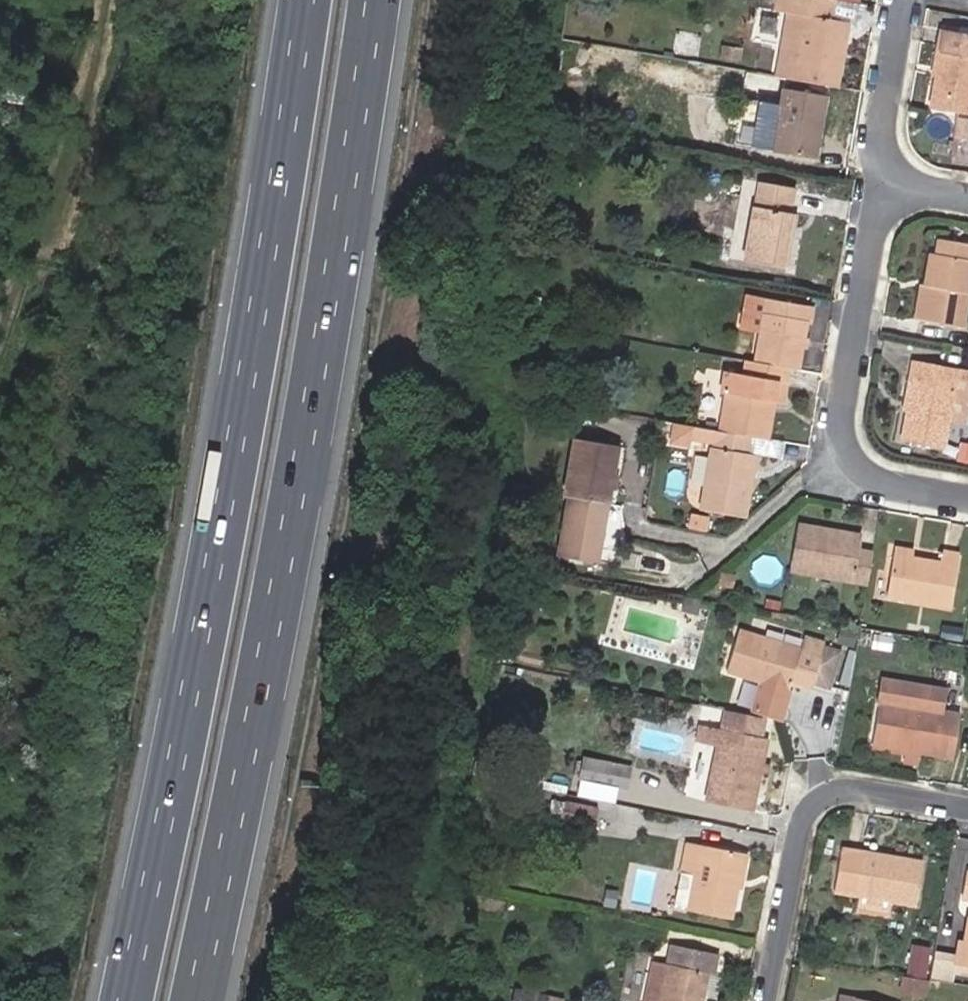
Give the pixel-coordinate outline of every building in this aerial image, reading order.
[(779,76),(835,86),(841,50),(833,49),(838,21),(832,20),(835,0),(792,0),(779,76)] [(841,50),(846,22),(838,21),(833,49),(841,50)] [(967,113),(967,108),(967,35),(942,30),(928,107),(967,113)] [(822,95),(782,88),(779,105),(771,150),(812,157),(822,95)] [(759,101),(752,147),(771,150),(779,105),(759,101)] [(964,135),(966,115),(953,113),(951,134),(964,135)] [(753,207),(750,206),(740,260),(784,268),(794,213),(787,212),(791,187),(758,181),(753,207)] [(938,238),(936,254),(932,253),(926,285),(924,285),(917,320),(958,327),(965,288),(967,289),(967,243),(938,238)] [(764,298),(754,296),(742,359),(744,359),(753,361),(764,298)] [(796,369),(807,305),(764,298),(753,361),(787,367),(796,369)] [(719,391),(724,392),(717,430),(747,435),(765,439),(768,422),(760,421),(765,399),(772,401),(776,380),(785,382),(787,367),(753,361),(744,359),(742,374),(723,371),(719,391)] [(900,439),(941,447),(955,368),(914,360),(900,439)] [(772,401),(781,403),(785,382),(776,380),(772,401)] [(768,422),(772,401),(765,399),(760,421),(768,422)] [(744,453),(747,435),(717,430),(714,430),(711,447),(708,446),(697,509),(742,516),(754,455),(744,453)] [(614,446),(572,438),(561,494),(566,495),(604,502),(614,446)] [(594,561),(604,502),(566,495),(556,554),(594,561)] [(796,524),(788,570),(850,581),(855,549),(857,535),(796,524)] [(912,550),(892,547),(891,554),(910,557),(912,550)] [(855,549),(850,581),(865,583),(870,551),(855,549)] [(939,562),(910,557),(891,554),(885,596),(948,607),(957,553),(941,550),(939,562)] [(945,624),(942,636),(959,639),(961,628),(945,624)] [(810,681),(826,686),(838,651),(822,646),(823,643),(812,639),(808,650),(800,647),(738,627),(725,667),(760,678),(748,713),(760,715),(777,719),(790,679),(809,685),(810,681)] [(812,639),(804,636),(800,647),(808,650),(812,639)] [(951,757),(959,713),(879,699),(871,743),(951,757)] [(707,801),(747,809),(761,736),(756,735),(760,715),(748,713),(726,708),(722,728),(698,723),(695,738),(719,743),(707,801)] [(628,785),(632,765),(608,760),(604,780),(628,785)] [(591,825),(594,806),(564,801),(560,819),(591,825)] [(729,918),(743,853),(686,841),(680,871),(695,875),(687,909),(729,918)] [(841,848),(834,892),(883,899),(901,902),(915,904),(923,861),(841,848)] [(898,918),(901,902),(883,899),(881,915),(898,918)] [(964,941),(959,940),(954,964),(967,966),(967,918),(964,941)] [(706,972),(712,973),(717,952),(672,942),(668,964),(649,960),(640,1000),(700,1000),(706,972)] [(898,991),(920,995),(924,978),(901,975),(898,991)]
